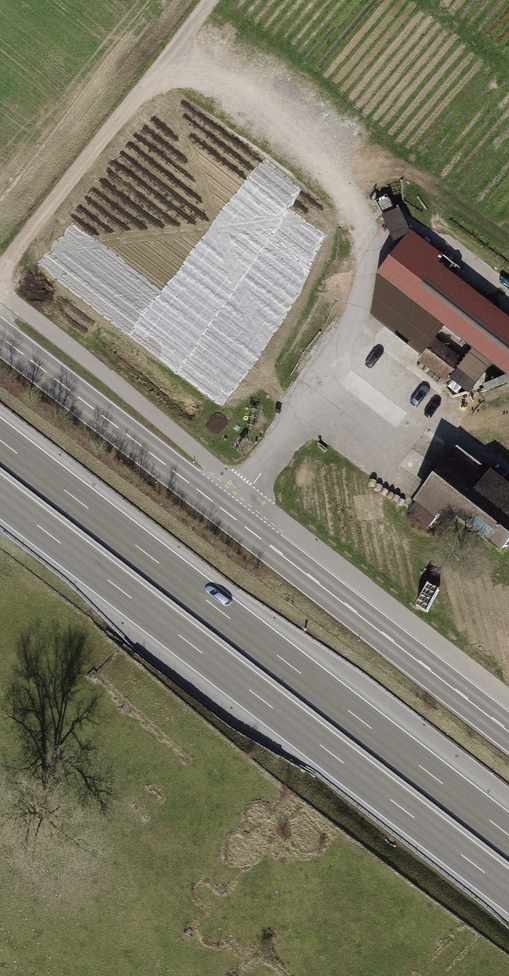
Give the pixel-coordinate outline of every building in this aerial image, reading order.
[(382,218),(398,253),(411,237),(399,210),(382,218)] [(382,273),(447,324),(474,346),(492,360),(508,374),(508,330),(428,265),(435,257),(411,237),(398,253),(382,273)] [(447,324),(382,273),(375,317),(421,355),(436,338),(447,324)] [(464,361),(436,338),(421,355),(417,361),(448,384),(451,380),(464,361)] [(492,360),(474,346),(464,361),(451,380),(469,392),(492,360)] [(419,500),(451,524),(459,514),(502,548),(508,539),(508,491),(457,451),(419,500)]
